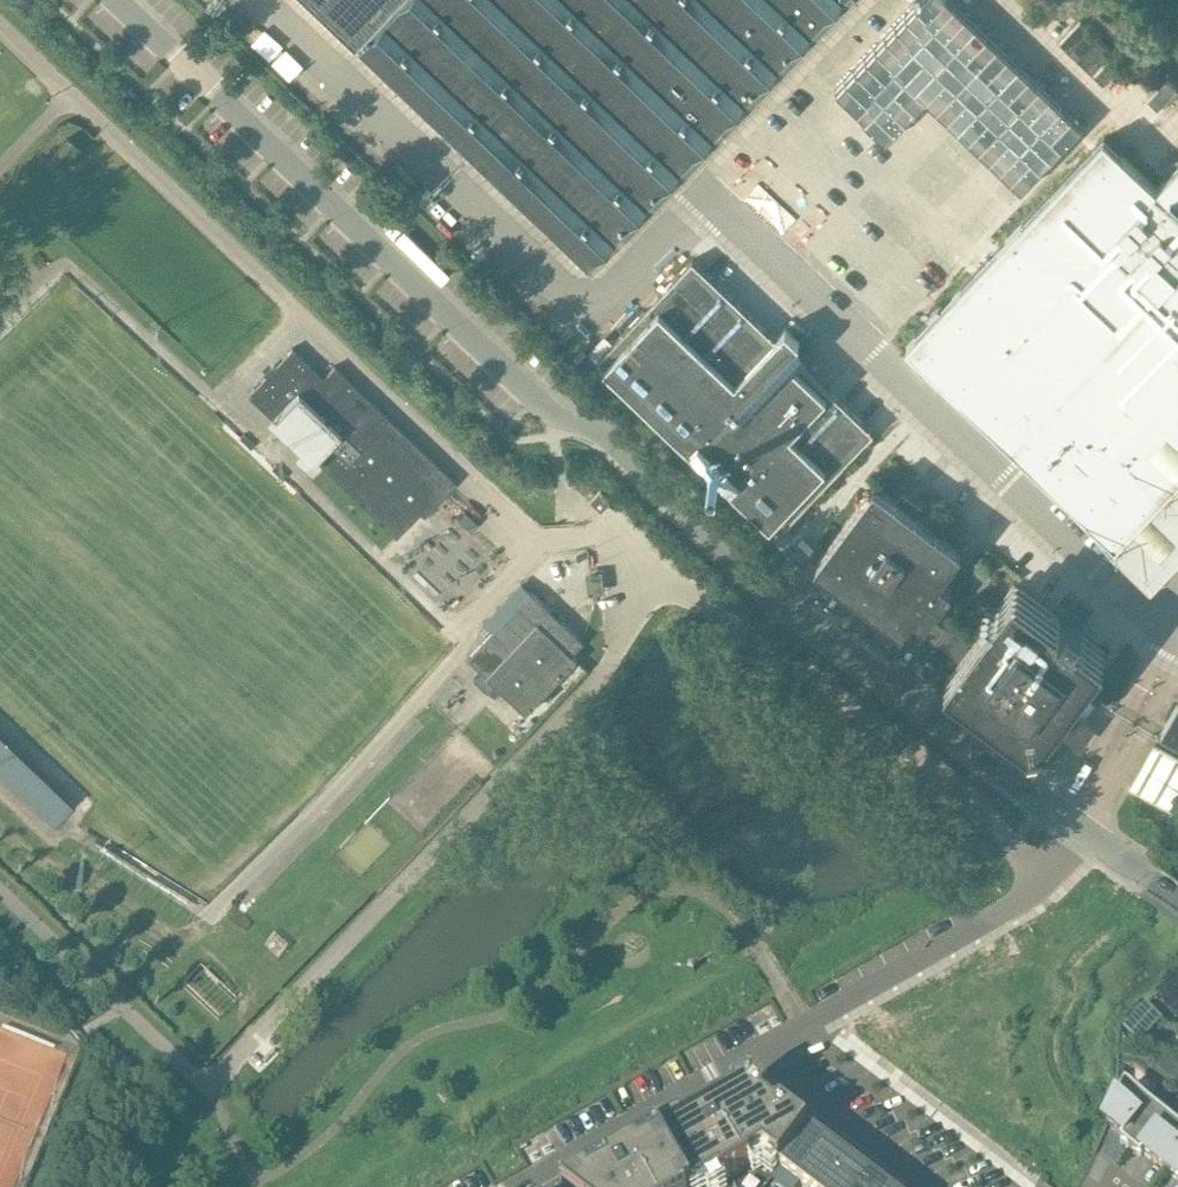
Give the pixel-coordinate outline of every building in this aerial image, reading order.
[(352,38),(353,36),(358,40),(396,0),(312,0),(352,38)] [(585,260),(832,0),(396,0),(358,40),(356,42),(585,260)] [(951,0),(919,0),(833,90),(886,140),(927,98),(1022,188),(1082,125),(951,0)] [(1080,21),(1060,42),(1103,83),(1123,62),(1080,21)] [(802,112),(749,169),(903,312),(930,284),(948,300),(999,247),(1005,240),(987,223),(1005,203),(932,135),(884,187),(802,112)] [(1115,543),(1177,477),(1177,164),(1157,186),(1104,136),(1005,240),(999,247),(948,300),(906,344),(1115,543)] [(598,357),(779,529),(874,430),(799,358),(809,348),(786,326),(776,337),(693,258),(598,357)] [(316,459),(396,535),(419,511),(421,512),(423,515),(439,498),(455,481),(333,365),(322,376),(292,347),(247,393),(316,459)] [(909,617),(963,658),(973,644),(932,613),(952,586),(939,576),(960,547),(875,483),(817,561),(903,625),(909,617)] [(591,500),(601,509),(611,499),(601,489),(591,500)] [(478,522),(464,510),(457,518),(470,530),(471,530),(478,522)] [(588,576),(589,588),(593,588),(601,587),(600,579),(600,575),(591,576),(588,576)] [(1053,715),(1062,701),(1099,651),(1015,588),(973,644),(963,658),(952,673),(1036,736),(1048,721),(1053,715)] [(496,682),(527,712),(577,658),(572,652),(578,646),(584,640),(562,619),(559,622),(549,612),(551,609),(531,591),(469,657),(482,669),(474,678),(488,691),(496,682)] [(1177,742),(1177,702),(1161,732),(1177,742)] [(54,828),(71,811),(0,744),(0,777),(54,828)] [(881,1186),(878,1184),(873,1180),(869,1177),(866,1175),(864,1173),(860,1170),(857,1168),(853,1165),(846,1159),(831,1148),(826,1145),(822,1141),(818,1138),(814,1135),(810,1132),(809,1131),(783,1111),(777,1114),(769,1109),(767,1100),(767,1099),(769,1096),(752,1083),(733,1093),(735,1096),(683,1126),(681,1123),(660,1135),(662,1138),(656,1142),(654,1139),(635,1149),(637,1152),(606,1170),(604,1167),(586,1178),(588,1181),(577,1186),(882,1186),(881,1186)] [(1131,1151),(1160,1113),(1126,1088),(1107,1127),(1124,1139),(1121,1143),(1131,1151)] [(1177,1155),(1177,1127),(1160,1113),(1131,1151),(1141,1158),(1144,1154),(1166,1171),(1177,1155)] [(1166,1171),(1177,1180),(1177,1155),(1166,1171)]
